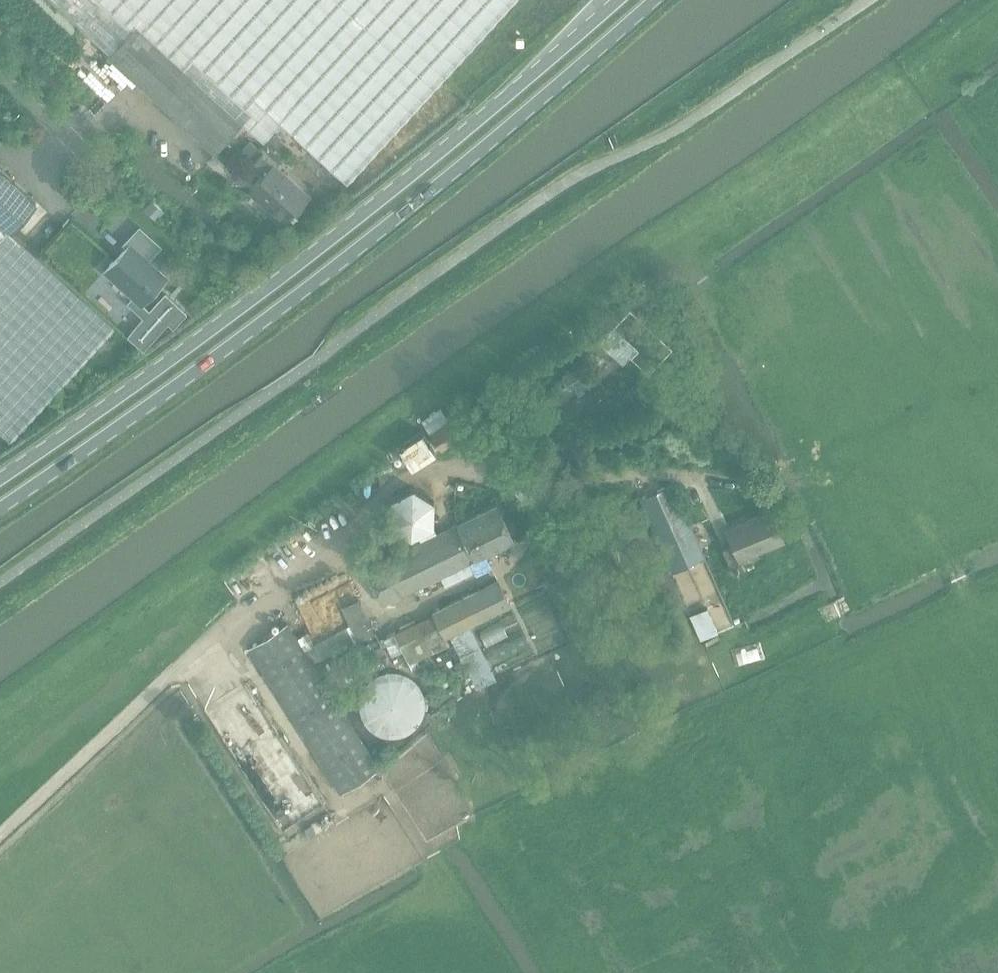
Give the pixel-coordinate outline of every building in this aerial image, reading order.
[(110,52),(135,24),(242,121),(263,140),(280,121),(347,182),(443,77),(514,0),(53,0),(110,52)] [(135,24),(110,52),(107,54),(215,152),(242,121),(135,24)] [(257,147),(250,140),(241,150),(249,157),(257,147)] [(273,206),(269,210),(266,213),(282,227),(292,215),(294,216),(298,212),(296,211),(309,197),(262,154),(252,164),(264,174),(252,187),(273,206)] [(36,201),(0,169),(0,223),(9,231),(36,201)] [(143,208),(156,220),(164,210),(152,199),(143,208)] [(106,338),(114,328),(9,231),(0,223),(0,433),(11,442),(106,338)] [(127,247),(105,271),(132,296),(127,302),(143,316),(128,333),(143,347),(168,321),(173,326),(187,311),(165,292),(149,309),(142,303),(166,277),(147,260),(162,245),(139,224),(122,243),(127,247)] [(650,372),(672,346),(628,308),(613,326),(638,347),(631,355),(650,372)] [(441,450),(460,436),(440,409),(421,422),(441,450)] [(431,510),(431,509),(430,504),(429,500),(427,496),(423,492),(416,487),(412,485),(407,484),(402,485),(397,486),(394,488),(389,492),(384,499),(382,503),(382,508),(382,513),(383,518),(385,522),(388,526),(392,529),(396,531),(401,533),(405,533),(411,533),(415,532),(422,527),(426,524),(428,519),(430,515),(431,510)] [(673,572),(705,558),(673,485),(641,499),(673,572)] [(485,555),(514,541),(497,505),(366,568),(383,604),(441,576),(445,585),(463,577),(458,568),(470,562),(476,575),(491,568),(485,555)] [(702,509),(696,512),(700,523),(707,520),(702,509)] [(740,559),(783,540),(770,510),(727,529),(733,544),(722,549),(733,574),(744,569),(740,559)] [(494,680),(468,625),(509,606),(497,581),(432,612),(433,614),(393,633),(402,651),(411,669),(419,665),(417,660),(449,645),(445,636),(449,634),(474,689),(494,680)] [(691,614),(701,638),(718,632),(708,607),(691,614)] [(369,619),(369,620),(354,626),(360,638),(374,631),(369,619)] [(341,793),(379,769),(287,624),(248,648),(341,793)] [(393,633),(383,638),(392,656),(402,651),(393,633)] [(530,646),(524,633),(486,651),(493,664),(530,646)] [(373,664),(385,658),(378,642),(365,648),(373,664)] [(359,699),(359,704),(359,706),(360,711),(362,716),(364,721),(368,726),(372,730),(376,733),(381,735),(387,736),(392,737),(398,736),(403,735),(408,732),(413,729),(417,725),(420,721),(423,716),(424,710),(425,705),(425,699),(424,694),(422,689),(419,684),(415,680),(411,676),(406,673),(401,671),(395,670),(390,670),(384,671),(379,673),(374,676),(369,679),(366,683),(363,688),(361,693),(359,699)]
